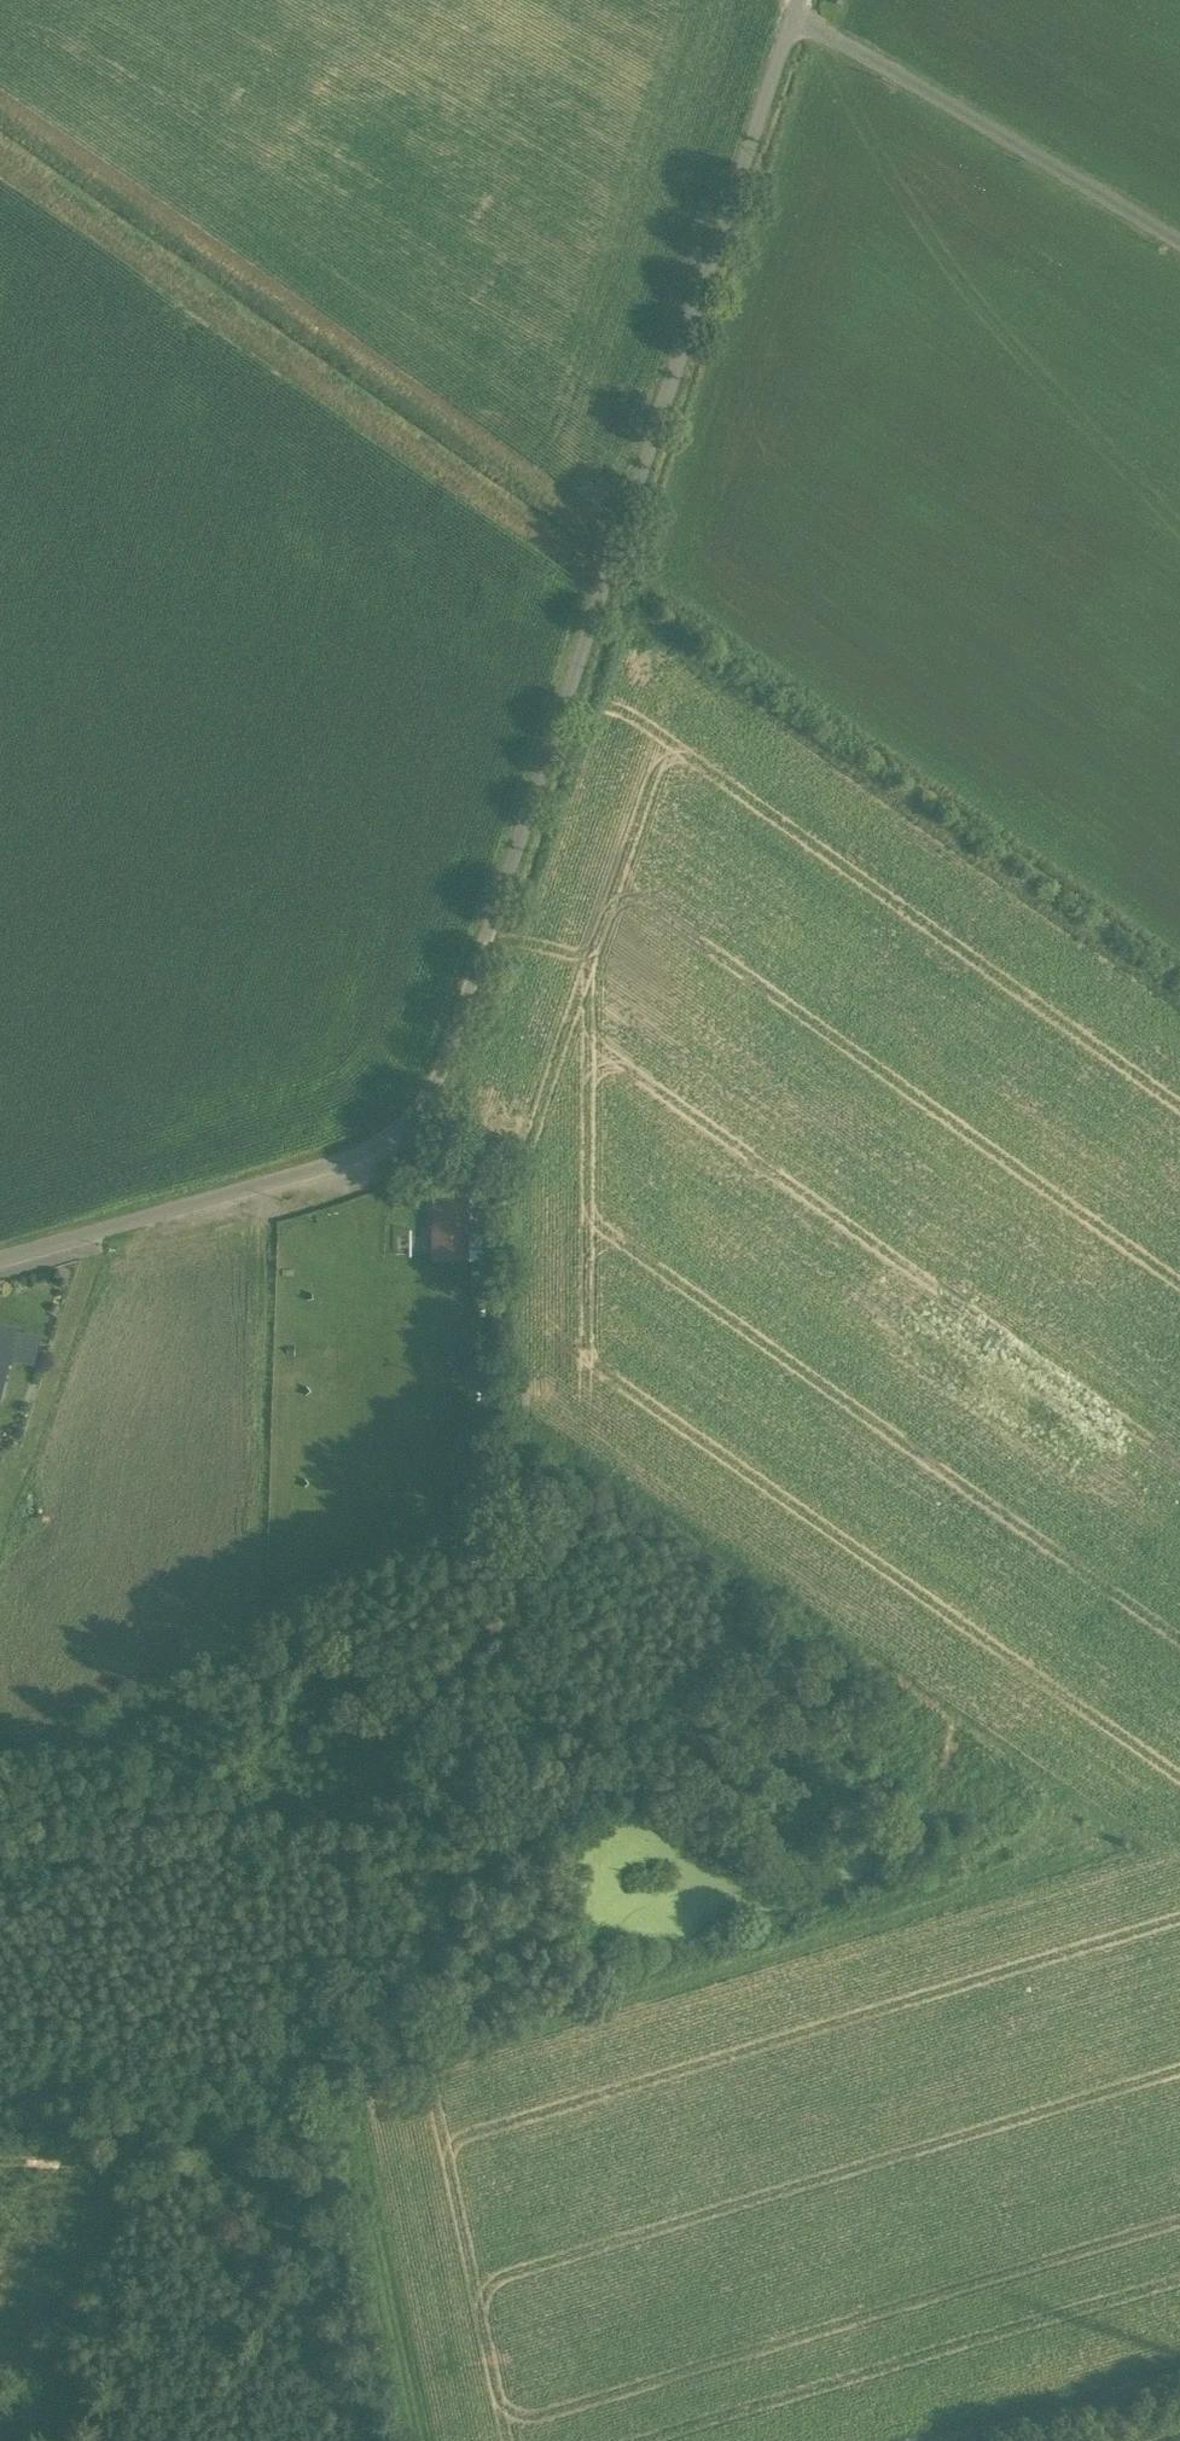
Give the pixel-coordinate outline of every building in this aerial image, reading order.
[(464,1191),(435,1191),(436,1259),(480,1259),(480,1227),(465,1228),(464,1191)] [(8,1356),(32,1362),(37,1338),(14,1333),(15,1331),(12,1330),(12,1332),(0,1330),(0,1392),(8,1356)]
